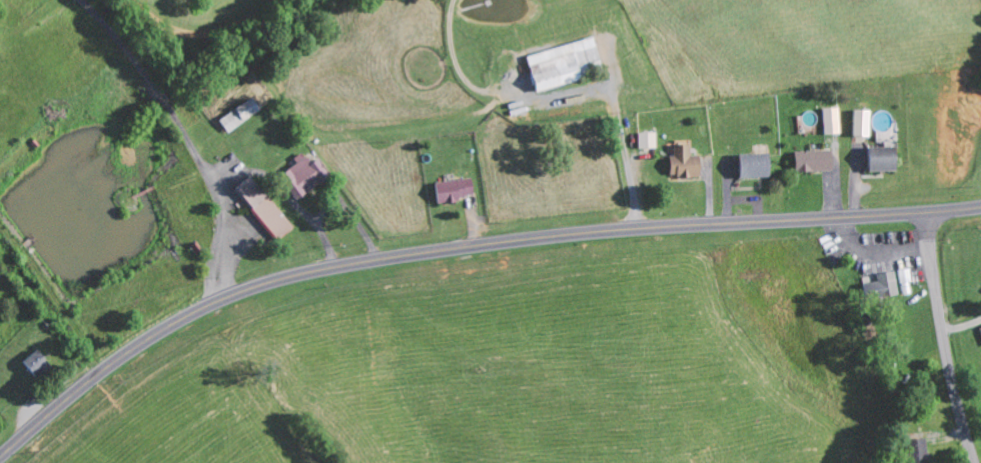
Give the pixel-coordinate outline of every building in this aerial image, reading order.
[(530,55),(540,91),(586,79),(582,67),(603,61),(597,37),(530,55)] [(230,132),(264,109),(255,96),(221,120),(230,132)] [(825,108),(827,134),(843,133),(842,107),(825,108)] [(857,135),(873,136),(874,110),(857,110),(857,135)] [(659,132),(641,133),(642,148),(659,148),(659,132)] [(677,144),(677,156),(674,156),(674,178),(704,177),(703,155),(693,155),(693,144),(677,144)] [(901,146),(874,147),(874,171),(901,170),(901,146)] [(837,170),(836,150),(799,151),(800,172),(837,170)] [(773,152),(743,153),(744,177),(774,176),(773,152)] [(321,158),(314,164),(306,154),(281,171),(301,199),(333,176),(321,158)] [(238,189),(280,241),(296,227),(254,175),(238,189)] [(441,202),(479,196),(475,176),(438,183),(441,202)] [(901,298),(899,273),(867,275),(869,300),(901,298)] [(39,378),(55,368),(42,349),(26,360),(39,378)] [(932,439),(912,440),(914,462),(933,462),(932,439)]
